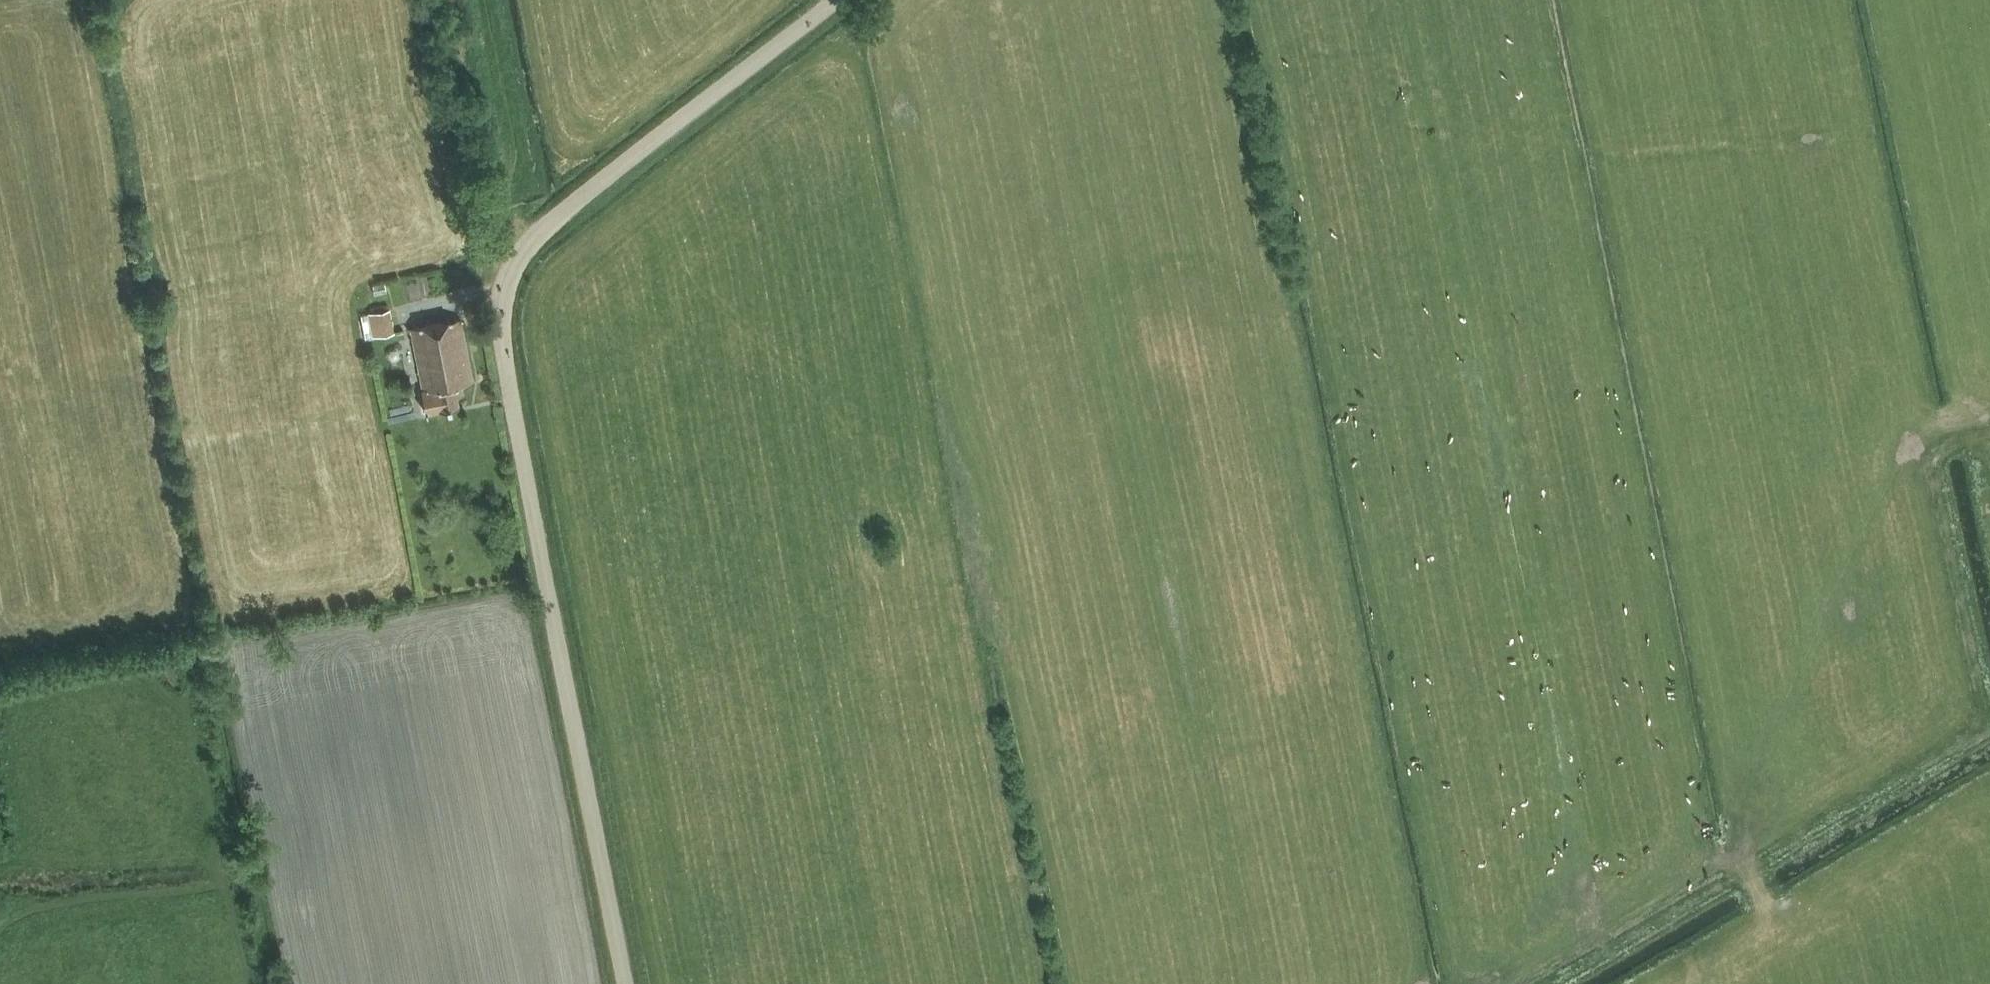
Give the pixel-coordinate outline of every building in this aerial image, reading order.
[(368,312),(372,335),(393,331),(389,307),(368,312)] [(461,381),(471,379),(460,318),(411,327),(422,388),(420,388),(424,411),(435,409),(436,410),(459,406),(457,396),(464,395),(461,381)]
